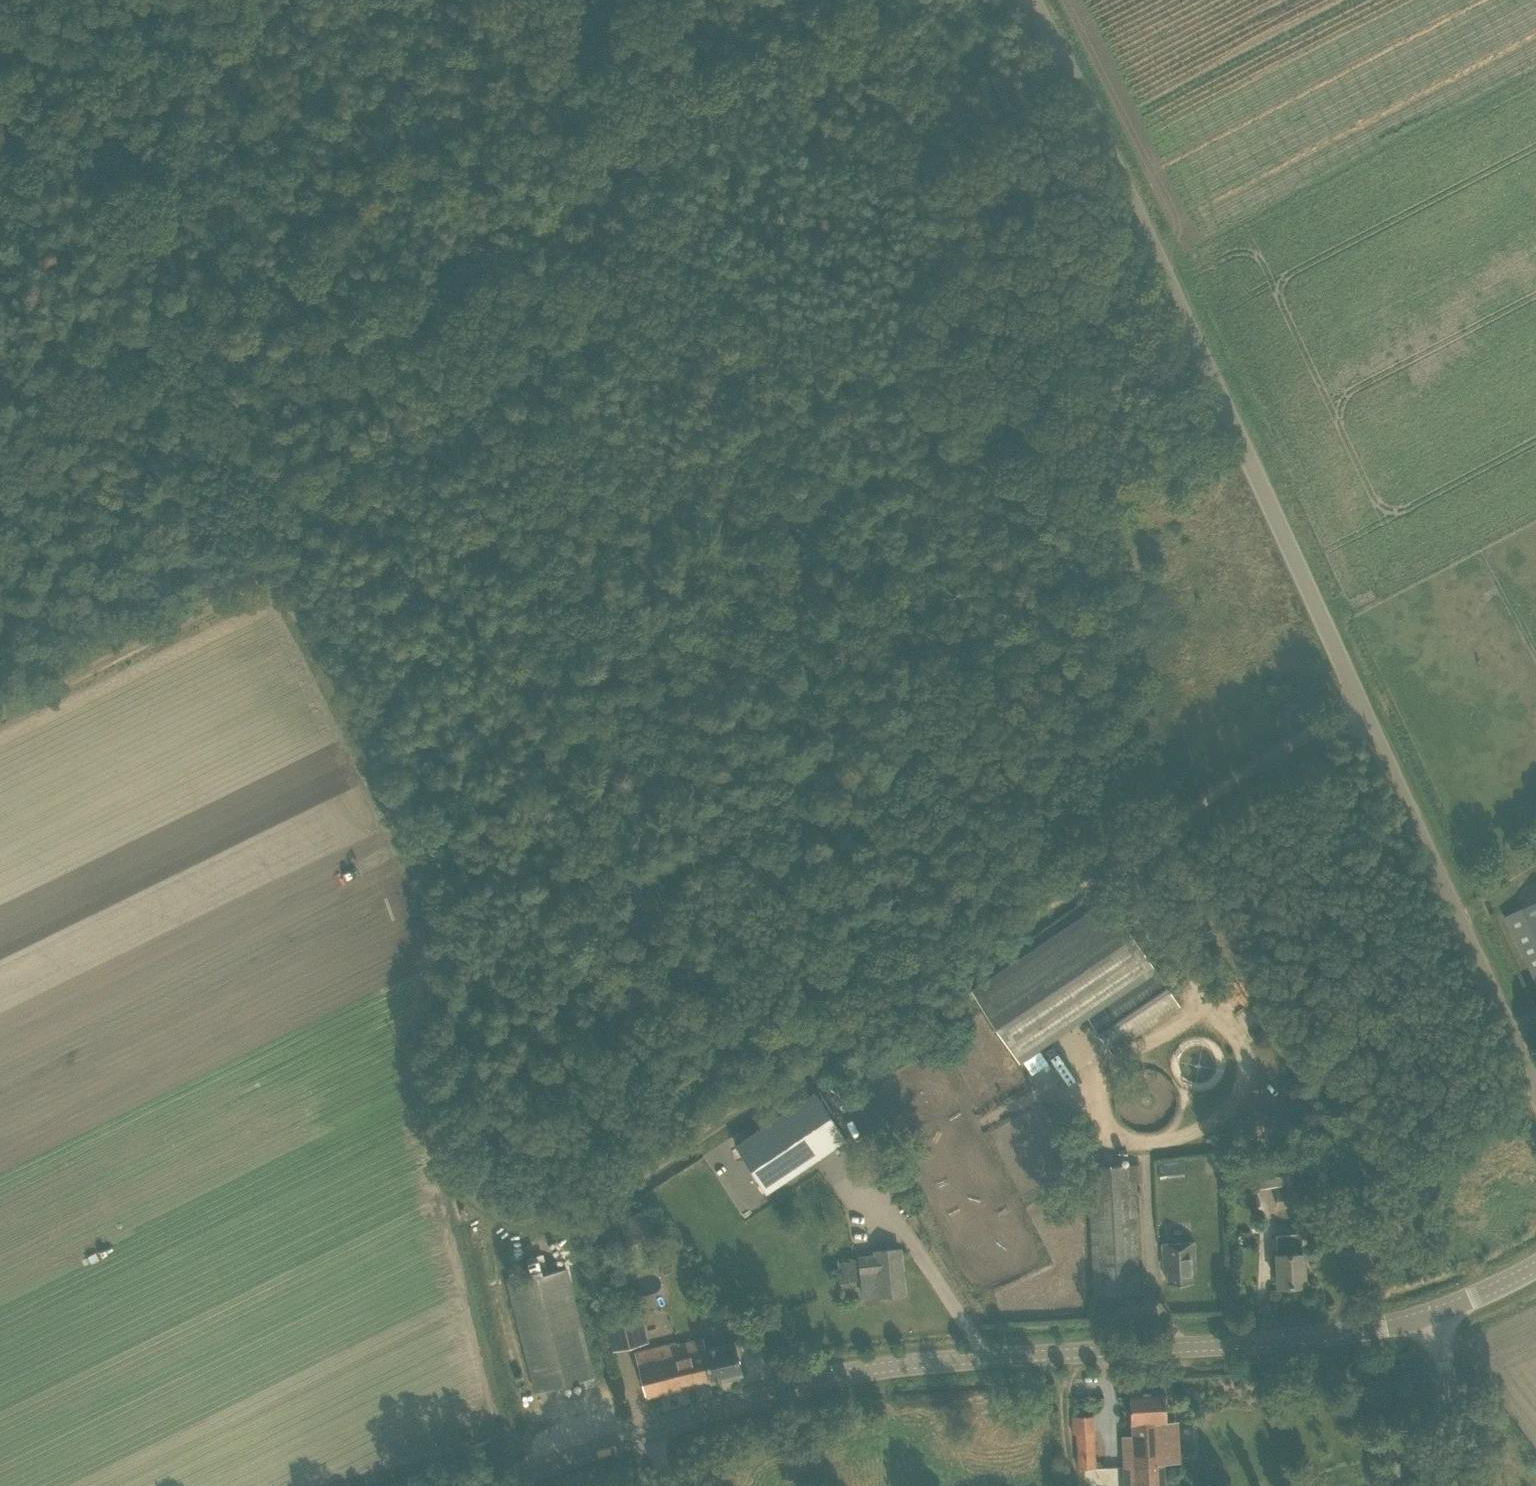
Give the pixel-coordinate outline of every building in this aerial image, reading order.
[(1088,1016),(1111,1051),(1180,1005),(1109,897),(971,988),(1019,1061),(1088,1016)] [(1522,907),(1504,916),(1535,982),(1535,901),(1522,907)] [(737,1144),(768,1191),(846,1139),(815,1093),(737,1144)] [(1278,1205),(1325,1199),(1322,1178),(1290,1182),(1288,1161),(1248,1166),(1251,1189),(1275,1186),(1278,1205)] [(1132,1164),(1089,1166),(1095,1294),(1139,1292),(1132,1164)] [(1276,1253),(1278,1285),(1306,1284),(1304,1251),(1303,1251),(1302,1232),(1276,1234),(1277,1253),(1276,1253)] [(1163,1243),(1164,1261),(1168,1261),(1169,1283),(1192,1282),(1192,1269),(1196,1269),(1195,1242),(1163,1243)] [(860,1256),(861,1273),(864,1297),(905,1293),(900,1247),(876,1250),(876,1255),(860,1256)] [(533,1390),(595,1376),(570,1265),(544,1271),(541,1255),(529,1258),(532,1273),(508,1279),(533,1390)] [(839,1260),(840,1273),(856,1272),(855,1259),(839,1260)] [(608,1324),(615,1348),(668,1334),(662,1310),(608,1324)] [(636,1352),(647,1396),(712,1379),(712,1380),(742,1372),(734,1341),(705,1349),(702,1338),(680,1344),(679,1341),(636,1352)] [(1130,1391),(1132,1423),(1134,1463),(1124,1464),(1125,1485),(1165,1485),(1161,1421),(1167,1421),(1165,1389),(1130,1391)] [(1094,1432),(1078,1433),(1079,1468),(1095,1467),(1094,1432)] [(1401,1478),(1400,1460),(1389,1461),(1390,1478),(1401,1478)]
